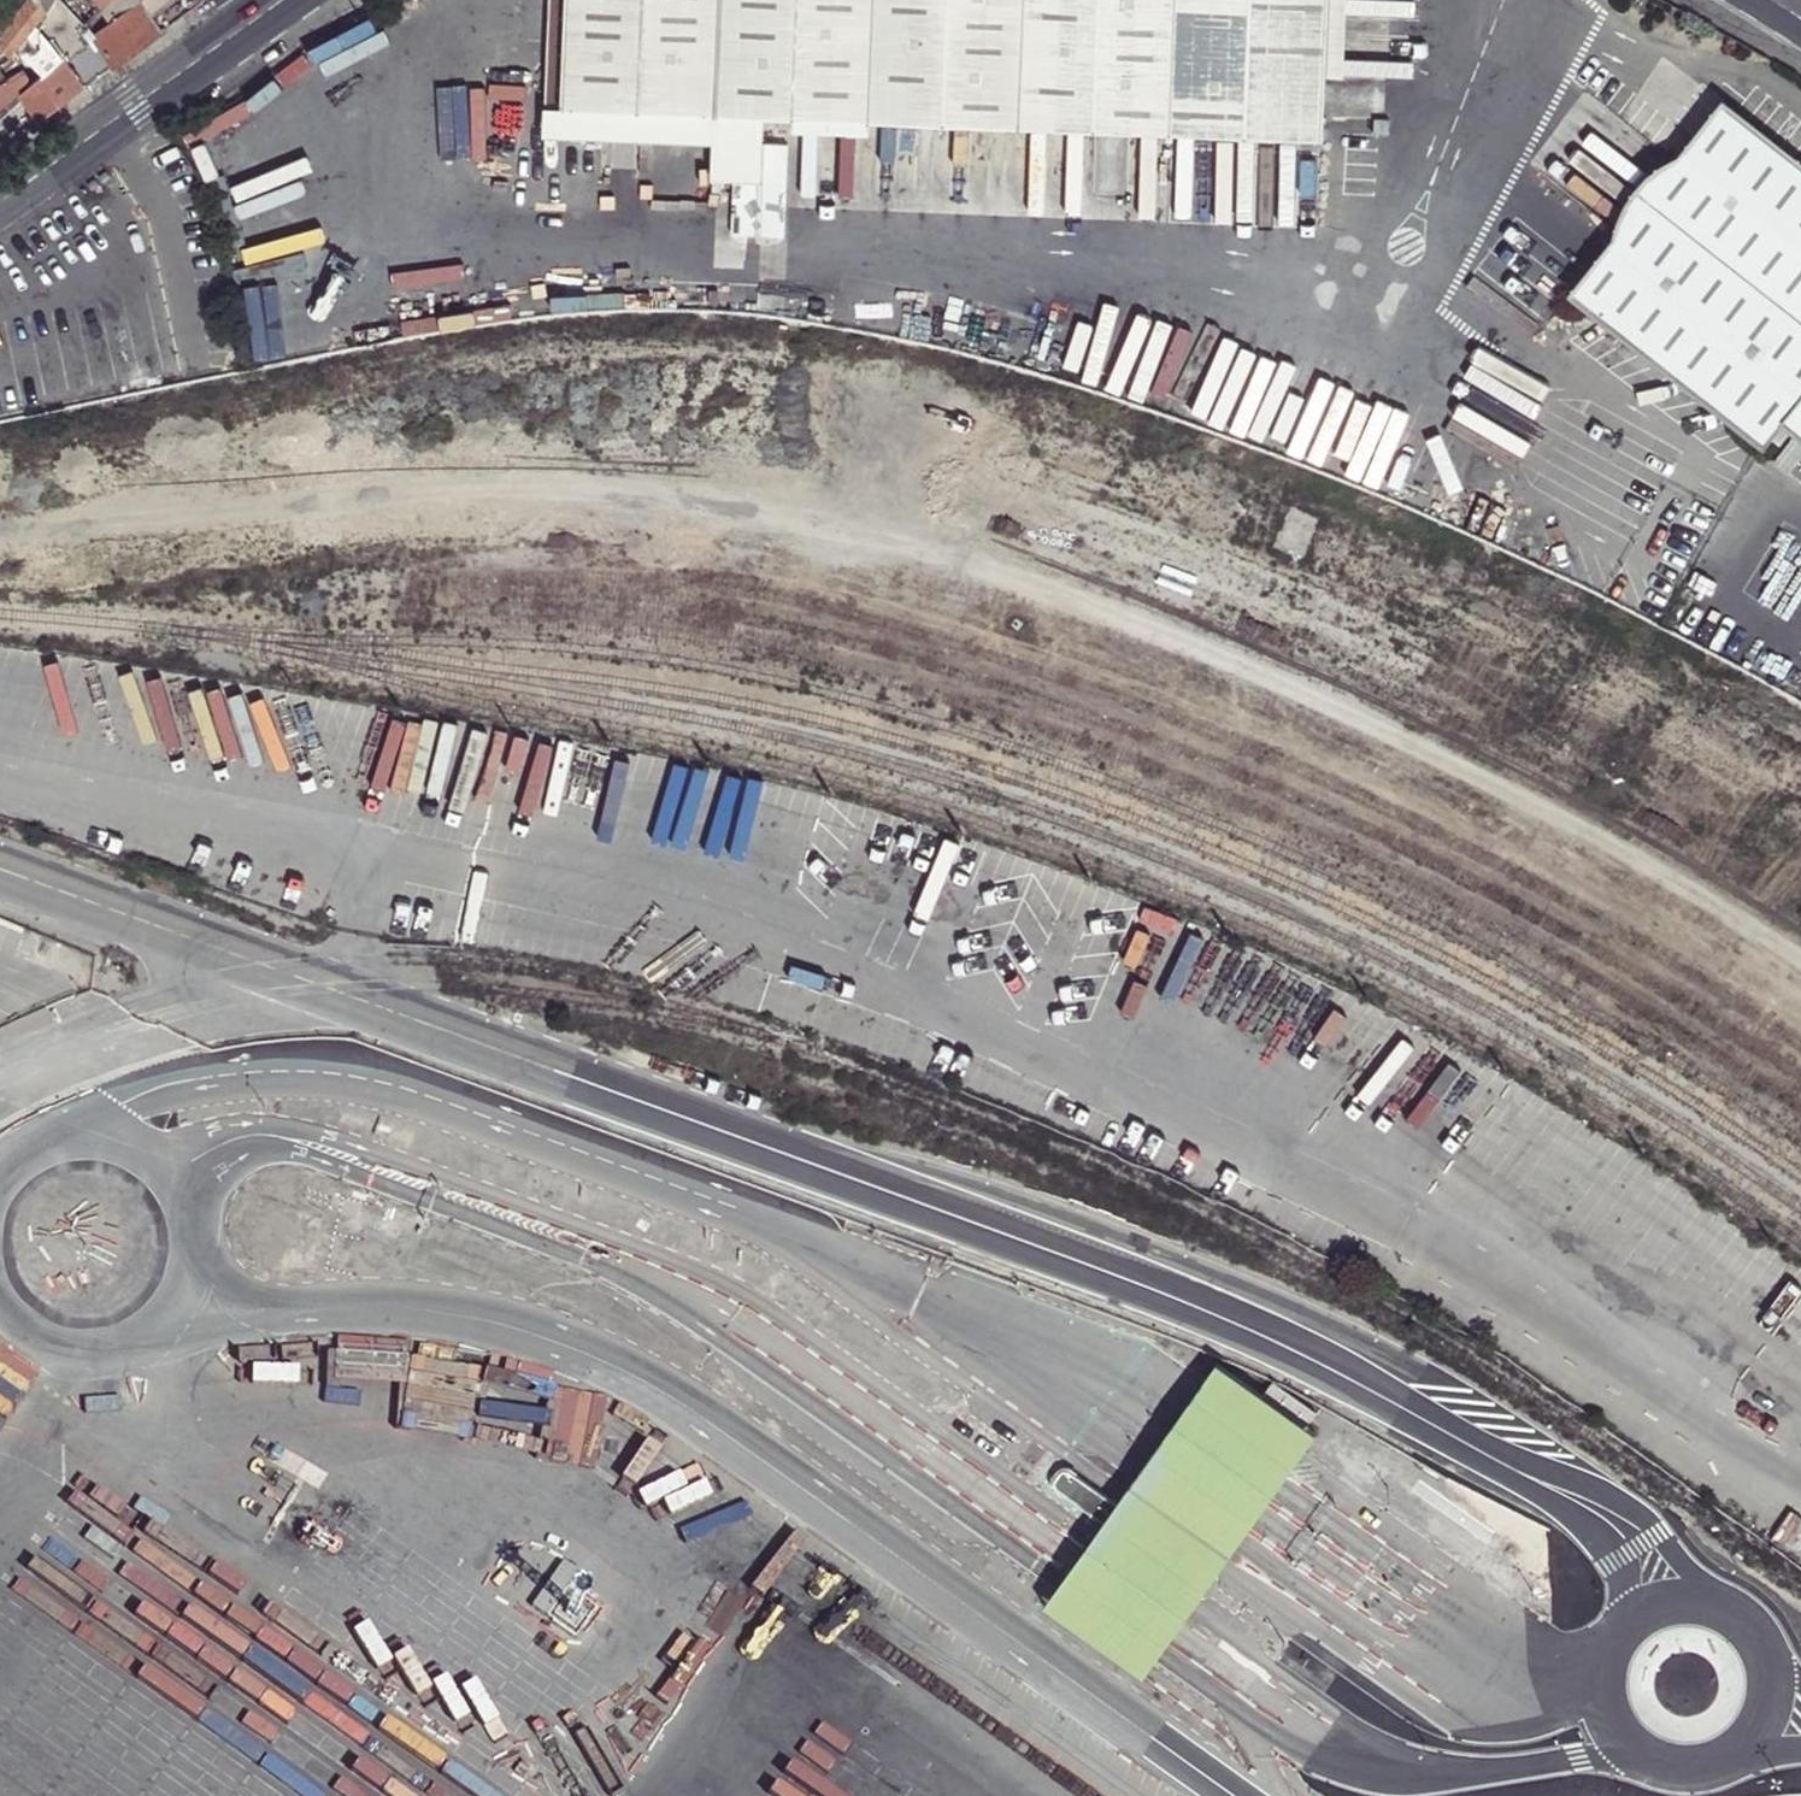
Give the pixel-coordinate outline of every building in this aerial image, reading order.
[(37,0),(26,0),(1,38),(14,53),(45,6),(37,0)] [(48,8),(38,23),(48,36),(58,24),(66,0),(56,0),(55,2),(48,8)] [(70,3),(88,25),(116,0),(74,0),(70,3)] [(206,0),(119,0),(96,19),(104,31),(143,2),(164,31),(206,0)] [(714,0),(565,0),(560,106),(706,112),(714,0)] [(1319,134),(1324,0),(714,0),(706,112),(1319,134)] [(153,40),(164,31),(143,2),(104,31),(94,38),(115,67),(153,40)] [(16,55),(33,69),(34,67),(51,40),(48,36),(38,23),(16,55)] [(65,60),(94,38),(86,26),(58,49),(65,60)] [(87,88),(115,67),(94,38),(65,60),(87,88)] [(1339,44),(1339,74),(1406,74),(1406,54),(1368,55),(1368,44),(1339,44)] [(43,70),(47,74),(65,60),(58,49),(55,46),(40,70),(42,71),(43,70)] [(41,121),(87,88),(65,60),(47,74),(22,94),(38,116),(41,121)] [(16,94),(31,83),(23,74),(8,80),(8,79),(0,82),(0,107),(16,94)] [(33,119),(19,97),(16,94),(0,107),(0,142),(33,119)] [(33,119),(38,116),(22,94),(19,97),(33,119)] [(1574,293),(1762,445),(1782,423),(1800,400),(1800,164),(1736,111),(1727,103),(1574,293)] [(1782,423),(1800,439),(1800,400),(1782,423)] [(324,1419),(324,1341),(252,1341),(252,1419),(324,1419)] [(1216,1362),(1119,1500),(1164,1532),(1165,1543),(1161,1549),(1173,1557),(1163,1570),(1133,1548),(1133,1537),(1106,1518),(1045,1604),(1145,1675),(1315,1432),(1216,1362)] [(1164,1532),(1119,1500),(1072,1466),(1069,1466),(1058,1482),(1058,1485),(1106,1518),(1133,1537),(1133,1548),(1163,1570),(1173,1557),(1161,1549),(1165,1543),(1164,1532)]
